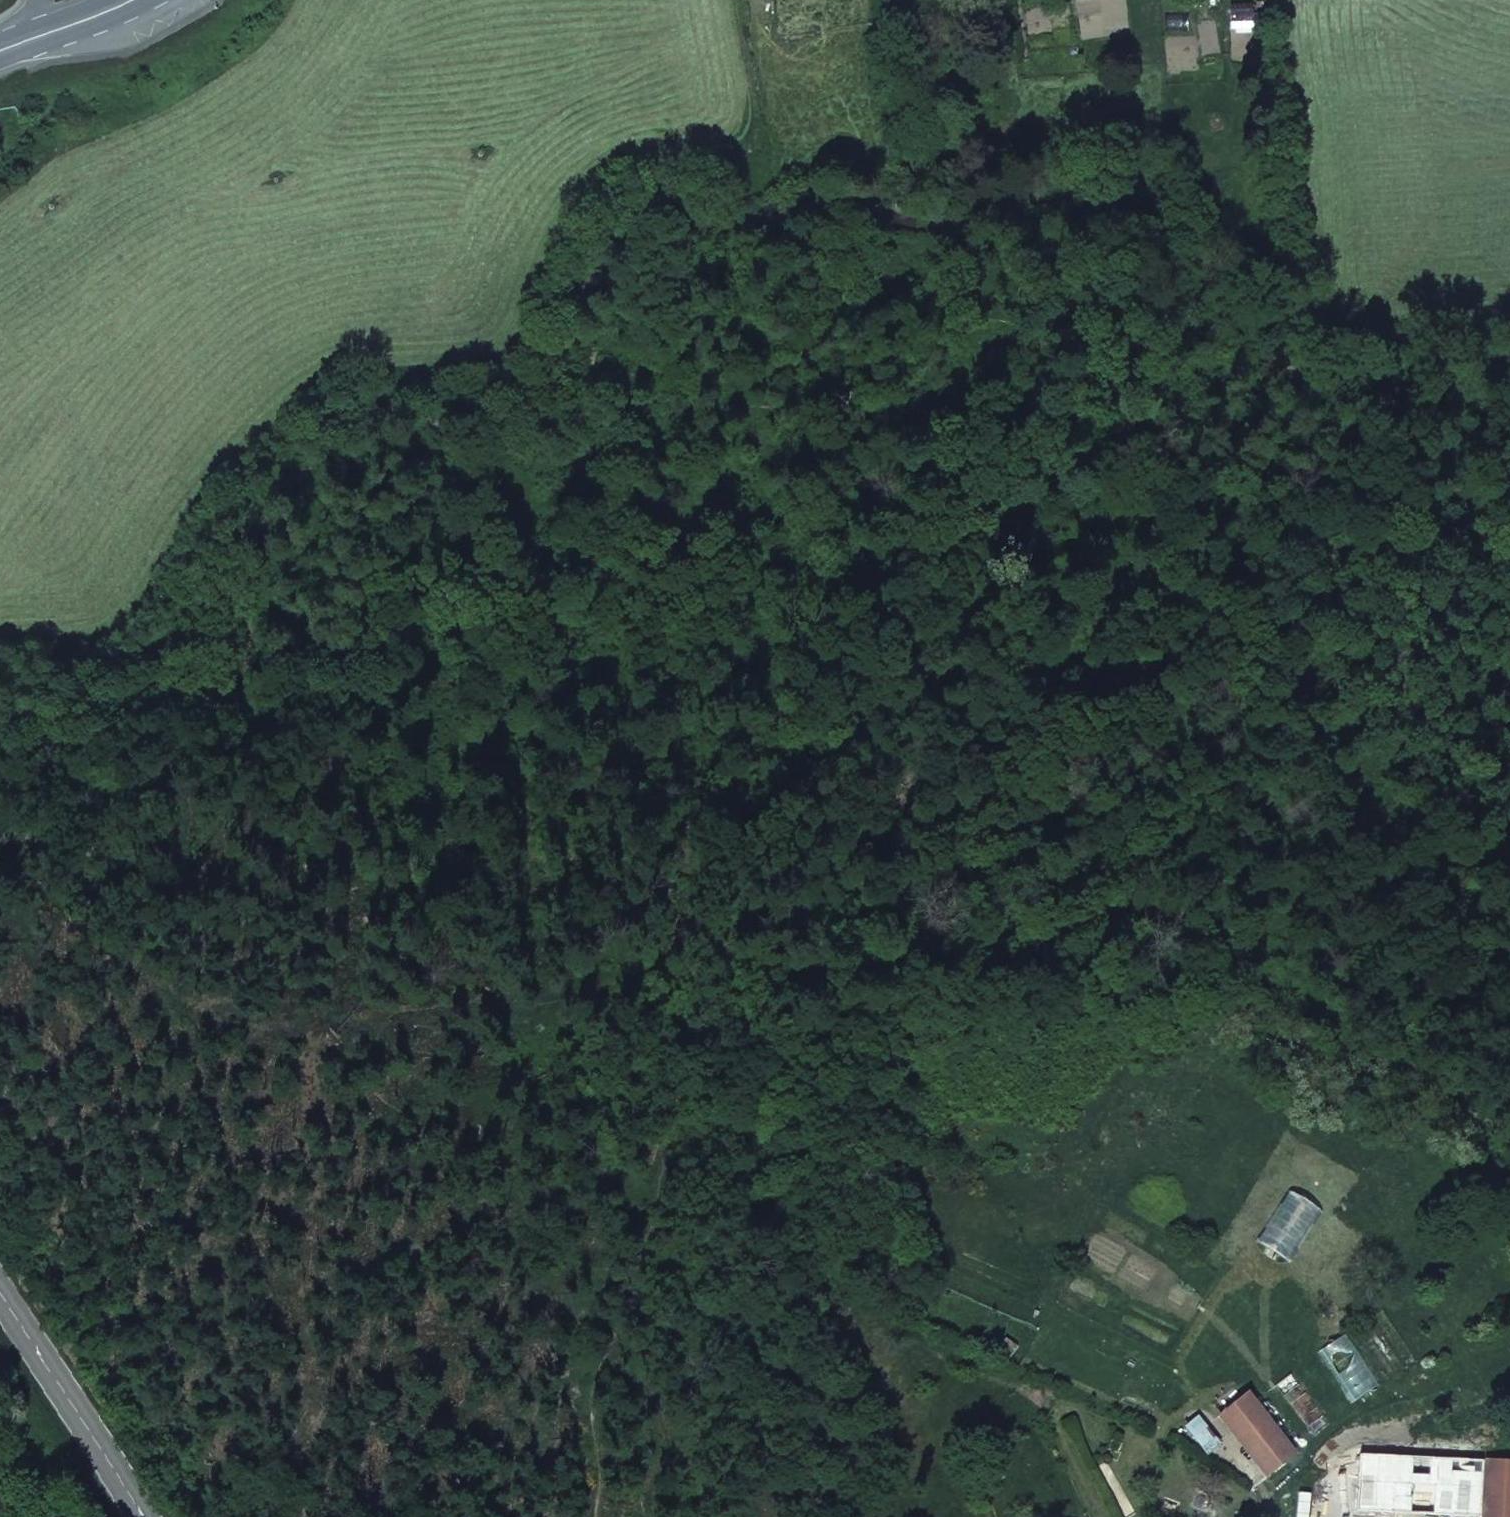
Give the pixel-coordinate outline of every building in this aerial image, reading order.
[(1252,26),(1250,4),(1232,5),(1233,27),(1252,26)] [(1101,37),(1100,16),(1083,17),(1085,39),(1101,37)] [(885,60),(887,70),(904,68),(902,57),(885,60)] [(1347,1333),(1318,1352),(1351,1403),(1380,1384),(1347,1333)] [(1222,1413),(1268,1473),(1296,1451),(1250,1392),(1222,1413)] [(1197,1415),(1185,1425),(1201,1446),(1214,1436),(1197,1415)] [(1207,1453),(1218,1445),(1220,1443),(1214,1436),(1201,1446),(1207,1453)] [(1474,1456),(1447,1454),(1445,1516),(1472,1516),(1474,1456)] [(1481,1516),(1509,1516),(1509,1464),(1483,1463),(1481,1516)] [(1343,1516),(1371,1516),(1374,1497),(1346,1493),(1343,1516)]
